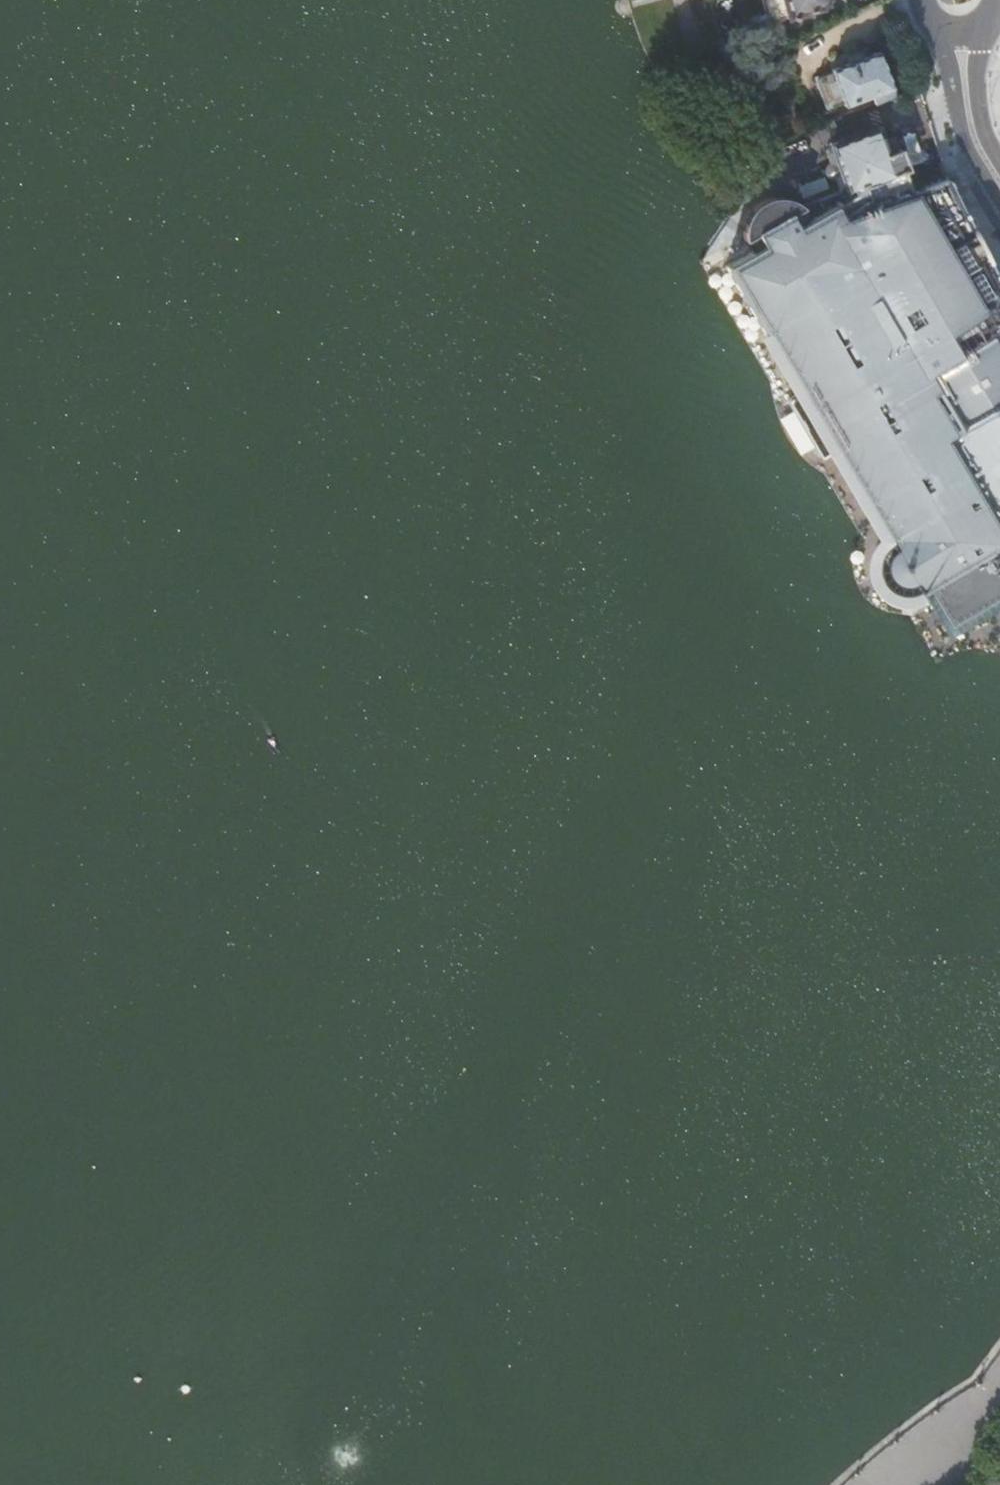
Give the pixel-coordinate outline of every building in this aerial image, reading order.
[(767,16),(793,8),(796,15),(812,10),(810,2),(817,0),(762,0),(767,16)] [(819,75),(829,104),(843,100),(845,102),(871,94),(874,102),(894,96),(879,50),(832,66),(834,70),(819,75)] [(829,104),(817,108),(821,120),(874,102),(871,94),(845,102),(843,100),(829,104)] [(877,126),(832,141),(844,179),(838,181),(840,187),(801,200),(806,213),(833,198),(841,214),(911,191),(903,168),(906,167),(900,146),(885,151),(877,126)] [(813,388),(788,401),(819,452),(832,444),(884,533),(881,534),(875,540),(872,545),(870,552),(869,557),(869,562),(870,566),(871,570),(872,573),(875,577),(882,584),(887,587),(890,589),(895,589),(900,590),(905,590),(909,589),(913,587),(915,586),(999,537),(999,283),(999,281),(992,267),(972,228),(947,179),(911,191),(841,214),(833,198),(806,213),(794,220),(765,236),(760,238),(738,250),(813,388)] [(765,236),(794,220),(787,207),(756,224),(765,236)] [(756,224),(753,226),(760,238),(765,236),(756,224)] [(788,401),(813,388),(738,250),(722,258),(763,327),(764,326),(799,387),(785,395),(788,401)] [(915,586),(918,590),(920,591),(927,593),(935,593),(944,591),(950,589),(959,584),(976,610),(998,597),(999,586),(999,537),(915,586)] [(920,591),(918,590),(941,630),(976,610),(959,584),(950,589),(944,591),(935,593),(927,593),(920,591)]
